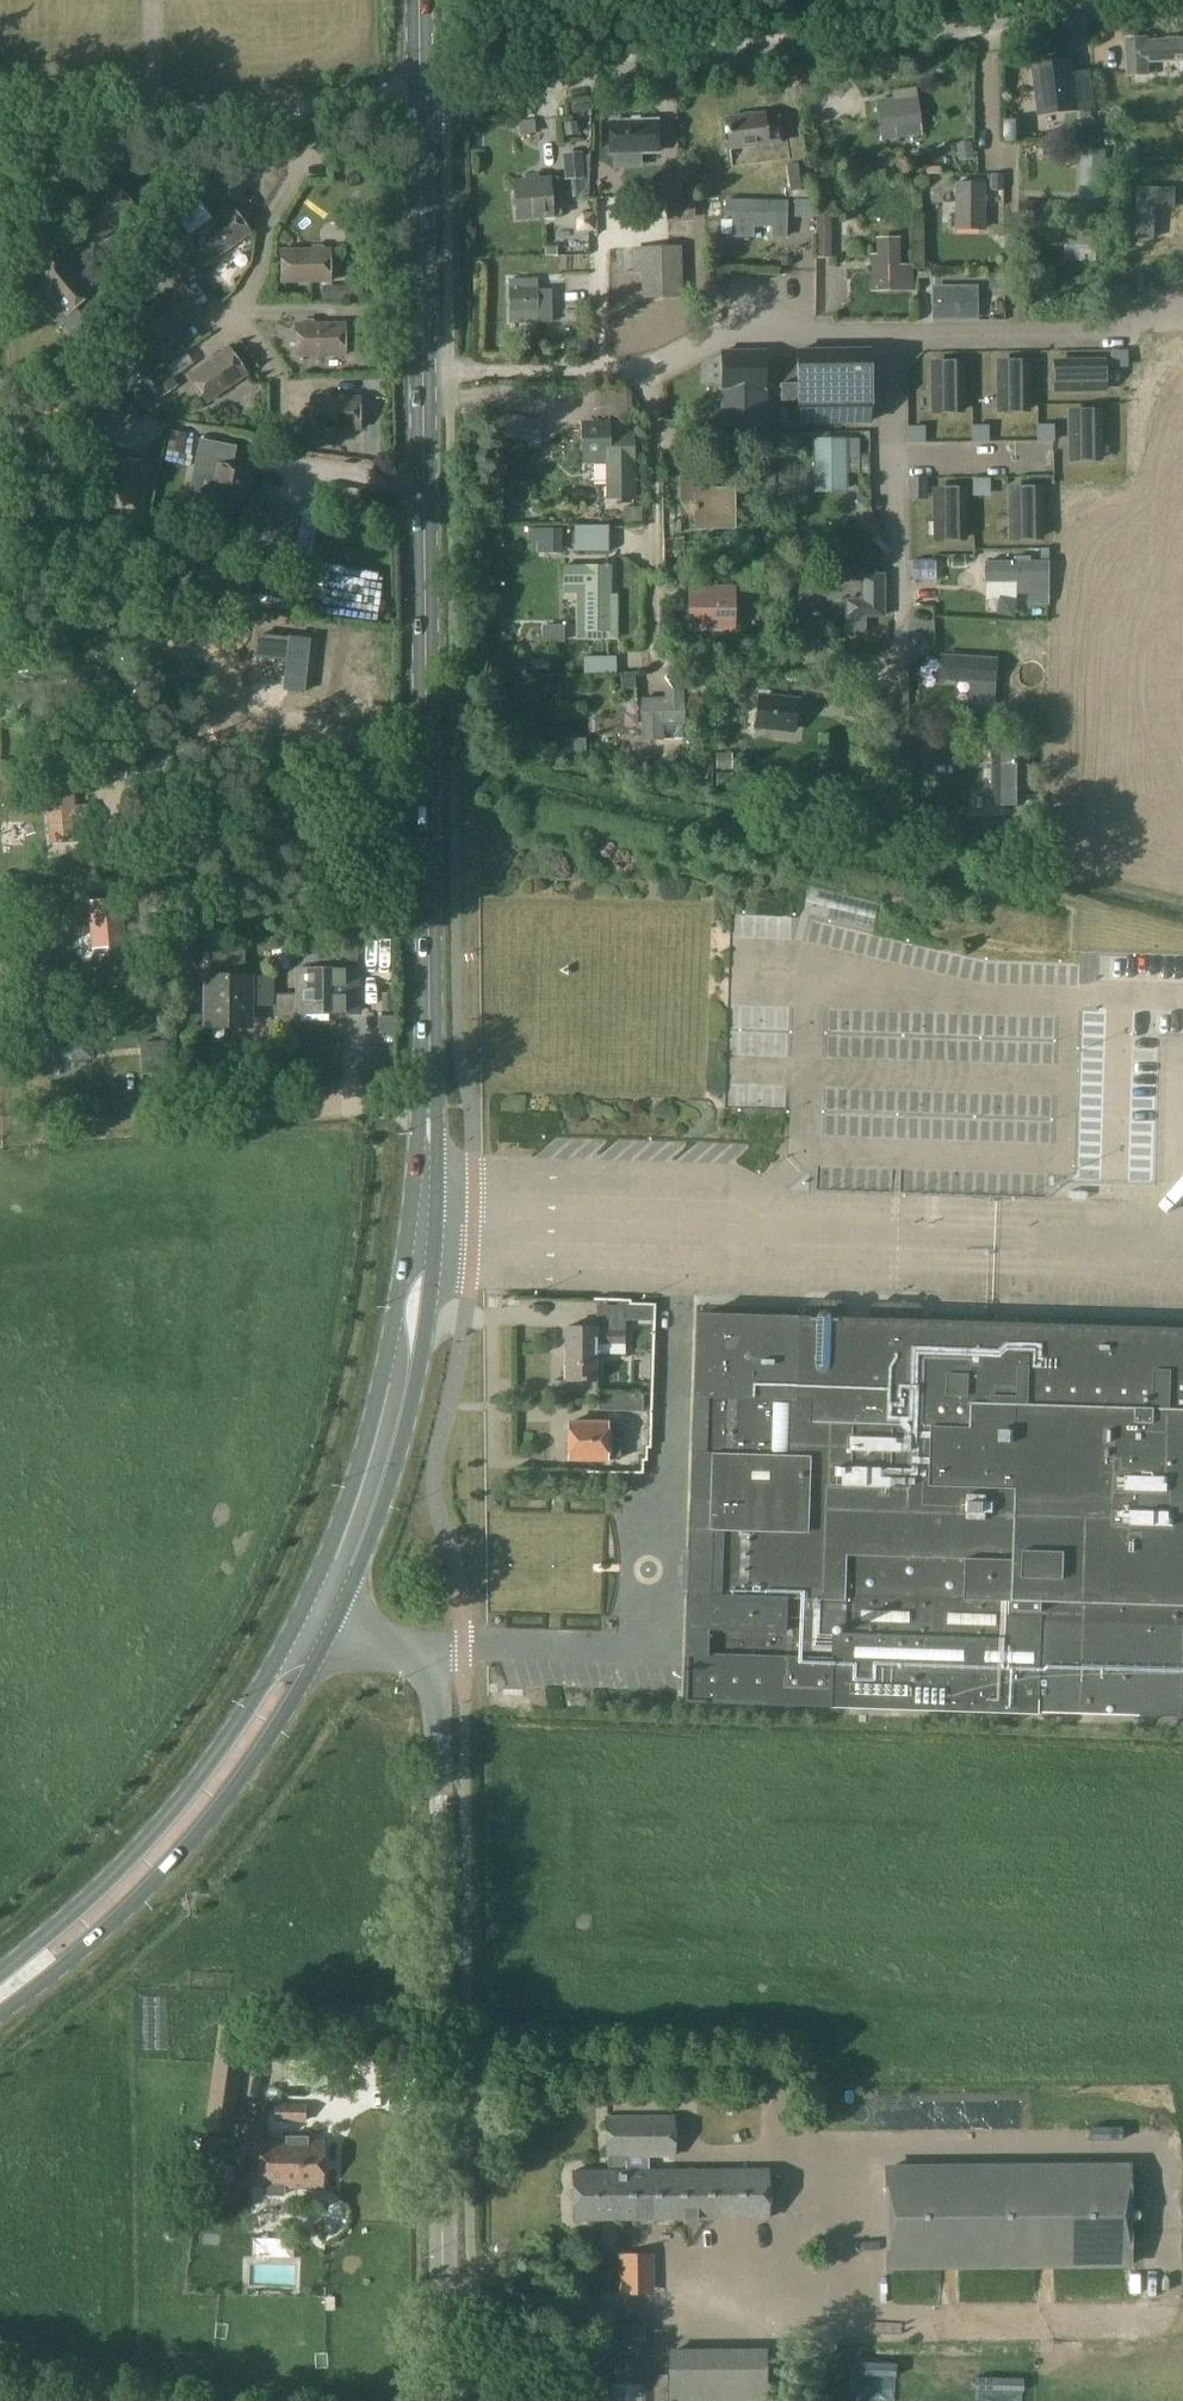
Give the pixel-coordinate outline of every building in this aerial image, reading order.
[(1126,37),(1127,76),(1147,75),(1147,61),(1181,60),(1181,70),(1182,70),(1182,40),(1147,41),(1147,37),(1126,37)] [(1072,58),(1035,63),(1042,114),(1078,110),(1072,58)] [(884,135),(923,130),(918,89),(893,92),(894,101),(880,102),(884,135)] [(1115,111),(1099,112),(1100,130),(1117,128),(1115,111)] [(725,149),(780,142),(777,113),(721,119),(725,149)] [(659,120),(610,121),(611,150),(614,150),(640,150),(659,149),(659,120)] [(577,125),(564,126),(565,138),(578,136),(577,125)] [(1131,142),(1123,155),(1131,161),(1140,147),(1131,142)] [(972,145),(955,147),(956,160),(974,159),(972,145)] [(1106,152),(1083,152),(1081,206),(1105,207),(1106,152)] [(567,178),(583,178),(582,155),(564,157),(567,178)] [(808,187),(806,163),(791,164),(794,189),(808,187)] [(1001,177),(988,176),(988,190),(1001,190),(1001,177)] [(520,219),(557,216),(554,181),(517,184),(520,219)] [(985,225),(986,184),(956,183),(955,225),(985,225)] [(1178,185),(1139,184),(1137,235),(1156,235),(1157,202),(1177,203),(1178,185)] [(99,241),(135,210),(115,185),(78,216),(90,230),(99,241)] [(660,185),(638,185),(639,197),(660,197),(660,185)] [(784,235),(784,202),(732,201),(732,236),(751,236),(751,224),(771,224),(771,235),(784,235)] [(811,220),(811,204),(796,203),(796,220),(811,220)] [(210,261),(249,233),(231,207),(192,235),(210,261)] [(831,210),(817,210),(817,258),(831,258),(831,210)] [(90,230),(83,236),(92,246),(99,241),(90,230)] [(1098,260),(1098,231),(1051,231),(1051,245),(1064,245),(1064,260),(1098,260)] [(187,237),(177,244),(186,256),(196,249),(187,237)] [(644,294),(679,293),(677,248),(635,249),(636,271),(644,271),(644,294)] [(281,282),(329,282),(329,250),(281,250),(281,282)] [(77,309),(95,293),(61,255),(38,276),(72,313),(77,309)] [(873,256),(872,290),(912,291),(912,266),(899,266),(899,257),(873,256)] [(1002,275),(989,275),(989,289),(1002,290),(1002,275)] [(539,280),(509,281),(510,323),(540,322),(551,322),(550,289),(539,290),(539,280)] [(163,339),(202,311),(183,285),(144,312),(163,339)] [(333,286),(333,300),(348,300),(348,286),(333,286)] [(978,286),(936,286),(936,315),(978,315),(978,286)] [(73,315),(62,324),(73,337),(90,324),(77,309),(72,313),(73,315)] [(296,356),(344,356),(344,324),(296,324),(296,356)] [(158,344),(131,363),(143,380),(147,377),(150,375),(164,365),(170,361),(182,353),(173,339),(161,348),(158,344)] [(578,340),(572,347),(572,354),(586,354),(586,340),(578,340)] [(207,402),(246,375),(228,348),(189,376),(207,402)] [(798,383),(781,383),(781,401),(798,401),(798,422),(869,421),(868,350),(797,351),(798,383)] [(766,425),(765,351),(722,352),(722,426),(766,425)] [(1127,351),(1112,351),(1112,366),(1127,366),(1127,351)] [(1103,361),(1056,362),(1056,390),(1104,390),(1103,361)] [(1027,362),(998,362),(999,410),(1027,410),(1027,362)] [(961,363),(933,363),(933,411),(962,411),(961,363)] [(150,375),(147,377),(161,396),(177,384),(164,365),(150,375)] [(60,375),(60,384),(73,385),(73,376),(60,375)] [(311,430),(359,429),(358,397),(310,398),(311,430)] [(1099,411),(1070,412),(1071,459),(1099,459),(1099,411)] [(143,420),(142,435),(155,436),(157,421),(143,420)] [(607,456),(608,498),(634,497),(632,434),(605,435),(605,425),(584,426),(584,457),(607,456)] [(1053,425),(1038,425),(1038,441),(1053,441),(1053,425)] [(988,427),(972,427),(973,441),(988,441),(988,427)] [(923,428),(909,428),(909,442),(923,442),(923,428)] [(171,434),(168,448),(180,451),(183,436),(171,434)] [(812,493),(844,492),(844,455),(860,455),(859,440),(812,441),(812,493)] [(247,488),(251,471),(233,467),(237,449),(200,442),(189,499),(209,503),(208,509),(236,515),(242,487),(247,488)] [(114,457),(110,507),(143,510),(147,459),(114,457)] [(730,529),(731,489),(694,489),(694,477),(678,477),(678,500),(694,501),(693,529),(730,529)] [(925,478),(910,478),(910,494),(926,494),(925,478)] [(990,478),(972,478),(972,496),(990,496),(990,478)] [(1040,489),(1011,489),(1011,537),(1040,536),(1040,489)] [(964,490),(935,490),(935,538),(964,537),(964,490)] [(641,507),(615,507),(616,521),(641,521),(641,507)] [(355,528),(353,542),(364,544),(366,529),(355,528)] [(64,549),(53,549),(53,567),(65,567),(64,549)] [(1040,549),(1040,562),(1048,562),(1052,562),(1052,549),(1040,549)] [(985,562),(985,582),(1017,582),(1017,593),(1028,593),(1028,604),(1048,604),(1048,562),(1040,562),(1029,562),(1029,557),(1014,557),(1014,562),(985,562)] [(563,566),(563,587),(584,587),(584,634),(609,634),(609,566),(563,566)] [(885,614),(885,576),(864,576),(864,601),(848,602),(848,631),(865,631),(865,614),(885,614)] [(733,629),(733,587),(690,587),(690,629),(733,629)] [(259,636),(257,656),(286,659),(283,687),(304,689),(309,636),(289,633),(288,639),(259,636)] [(944,657),(943,679),(968,681),(966,709),(990,710),(994,660),(944,657)] [(606,688),(605,673),(581,674),(582,690),(606,688)] [(635,676),(620,676),(620,689),(635,689),(635,676)] [(641,739),(660,738),(660,724),(680,723),(679,693),(663,694),(663,700),(640,701),(641,739)] [(759,696),(756,728),(795,732),(799,700),(759,696)] [(991,748),(991,806),(1023,806),(1024,749),(991,748)] [(74,805),(72,780),(46,782),(50,842),(77,840),(76,822),(90,821),(89,804),(74,805)] [(79,858),(52,860),(53,876),(80,874),(79,858)] [(51,927),(85,924),(84,906),(95,905),(94,888),(48,892),(51,927)] [(354,944),(316,945),(317,969),(354,968),(354,944)] [(210,979),(209,1029),(253,1029),(253,980),(246,980),(246,965),(244,965),(212,964),(211,979),(210,979)] [(301,1010),(356,1010),(356,968),(354,968),(317,969),(301,969),(301,1010)] [(393,995),(381,995),(382,1012),(394,1012),(393,995)] [(56,1056),(90,1056),(90,1030),(56,1030),(56,1056)] [(164,1044),(141,1045),(142,1072),(165,1071),(164,1044)] [(1108,1209),(1148,1209),(1148,1194),(1108,1193),(1108,1209)] [(698,1307),(687,1697),(1182,1712),(1182,1322),(698,1307)] [(607,1327),(607,1325),(596,1325),(564,1325),(564,1379),(596,1379),(596,1342),(624,1342),(624,1327),(607,1327)] [(599,1356),(600,1374),(625,1373),(624,1355),(599,1356)] [(598,1393),(598,1411),(615,1411),(616,1394),(598,1393)] [(618,1457),(619,1422),(607,1422),(607,1421),(568,1421),(568,1457),(606,1458),(607,1457),(618,1457)] [(307,2121),(307,2105),(274,2105),(274,2121),(307,2121)] [(674,2117),(606,2118),(607,2156),(607,2172),(625,2172),(625,2156),(674,2156),(674,2117)] [(228,2137),(207,2135),(205,2161),(225,2163),(228,2137)] [(309,2140),(309,2138),(293,2138),(293,2139),(258,2139),(257,2188),(322,2189),(323,2140),(309,2140)] [(892,2172),(892,2260),(1119,2262),(1119,2167),(892,2172)] [(765,2171),(577,2172),(578,2218),(766,2217),(765,2171)] [(256,2234),(254,2255),(295,2259),(297,2238),(256,2234)] [(620,2311),(635,2311),(636,2277),(621,2276),(620,2311)] [(645,2325),(603,2324),(603,2368),(645,2368),(645,2325)] [(667,2347),(667,2400),(734,2400),(764,2400),(764,2346),(667,2347)] [(642,2385),(603,2385),(603,2400),(642,2400),(642,2385)]
